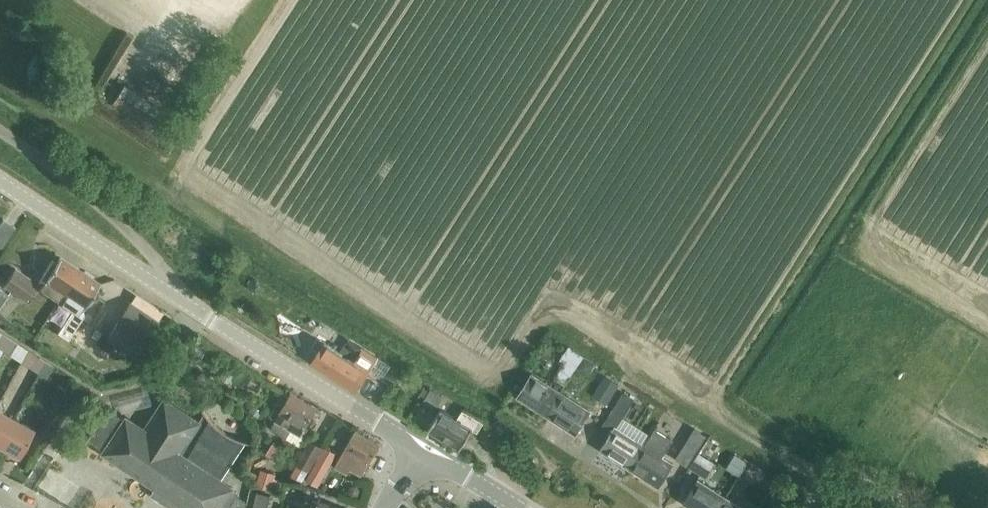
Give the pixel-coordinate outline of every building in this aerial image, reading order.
[(154,132),(167,112),(124,84),(111,105),(154,132)] [(16,226),(4,219),(0,224),(0,245),(2,247),(16,226)] [(79,269),(61,257),(57,262),(53,259),(41,276),(38,282),(15,268),(4,286),(25,300),(34,286),(41,290),(42,287),(60,298),(79,269)] [(70,338),(84,316),(80,313),(89,299),(100,283),(79,269),(60,298),(75,308),(60,331),(70,338)] [(9,294),(0,288),(0,306),(9,294)] [(135,356),(158,320),(131,302),(107,338),(135,356)] [(10,338),(3,333),(0,337),(0,348),(2,350),(10,338)] [(21,360),(28,349),(10,338),(2,350),(10,355),(11,354),(21,360)] [(375,356),(347,339),(339,352),(322,342),(310,361),(354,389),(375,356)] [(39,373),(47,361),(28,349),(21,360),(22,361),(21,362),(39,373)] [(47,378),(54,366),(47,361),(39,373),(47,378)] [(545,414),(560,390),(531,371),(515,395),(545,414)] [(604,374),(592,394),(606,402),(617,383),(604,374)] [(575,433),(590,409),(560,390),(545,414),(575,433)] [(299,433),(315,406),(290,391),(275,418),(270,428),(285,437),(290,428),(299,433)] [(607,415),(616,421),(617,422),(633,398),(622,391),(607,415)] [(198,422),(164,399),(144,429),(125,416),(125,418),(114,411),(109,407),(87,440),(92,444),(103,451),(155,486),(150,493),(173,507),(180,507),(183,504),(189,507),(243,507),(246,501),(231,492),(235,486),(221,477),(245,441),(253,443),(253,441),(251,441),(245,440),(239,438),(233,435),(228,433),(222,429),(217,425),(213,421),(209,416),(206,413),(202,408),(202,409),(204,412),(198,422)] [(459,447),(460,446),(471,427),(439,408),(427,428),(459,447)] [(15,418),(0,410),(0,445),(15,418)] [(34,429),(15,418),(0,445),(19,456),(34,429)] [(628,467),(643,444),(613,425),(598,448),(628,467)] [(661,455),(671,439),(653,428),(643,444),(628,467),(658,486),(668,469),(672,463),(661,455)] [(360,475),(379,443),(354,429),(344,446),(339,455),(352,463),(349,468),(360,475)] [(308,439),(294,462),(308,470),(322,447),(308,439)] [(684,442),(675,457),(686,464),(695,449),(684,442)] [(316,486),(335,453),(324,446),(304,479),(316,486)] [(705,475),(713,463),(696,452),(688,464),(705,475)] [(269,488),(274,472),(261,468),(256,484),(269,488)] [(681,501),(692,507),(719,507),(726,497),(696,478),(691,485),(688,490),(681,501)] [(758,506),(760,507),(772,507),(785,491),(778,486),(771,495),(768,493),(758,506)] [(269,495),(256,491),(251,507),(265,507),(269,495)] [(719,507),(743,507),(726,497),(719,507)] [(330,504),(311,499),(308,507),(343,507),(330,504)]
